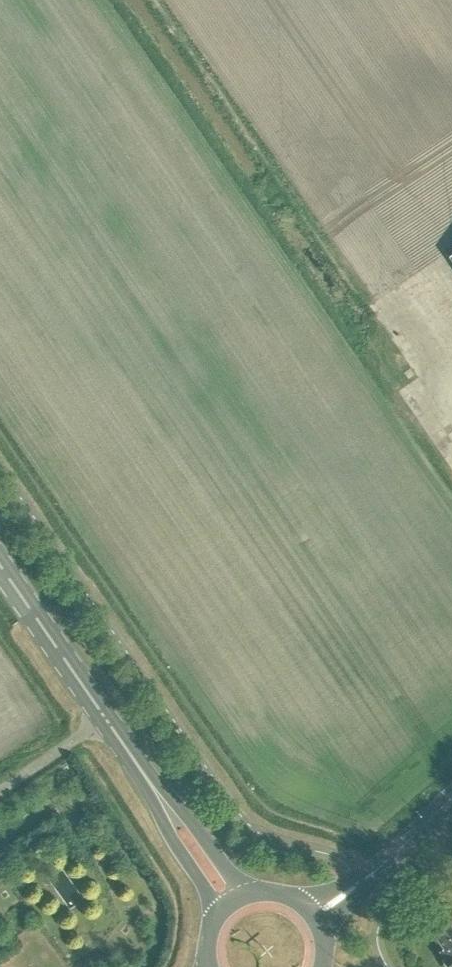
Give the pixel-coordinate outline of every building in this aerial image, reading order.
[(59,901),(74,894),(59,862),(43,869),(59,901)] [(435,934),(448,953),(444,955),(445,958),(444,962),(448,966),(451,966),(451,923),(449,924),(444,924),(438,928),(438,933),(435,934)]
